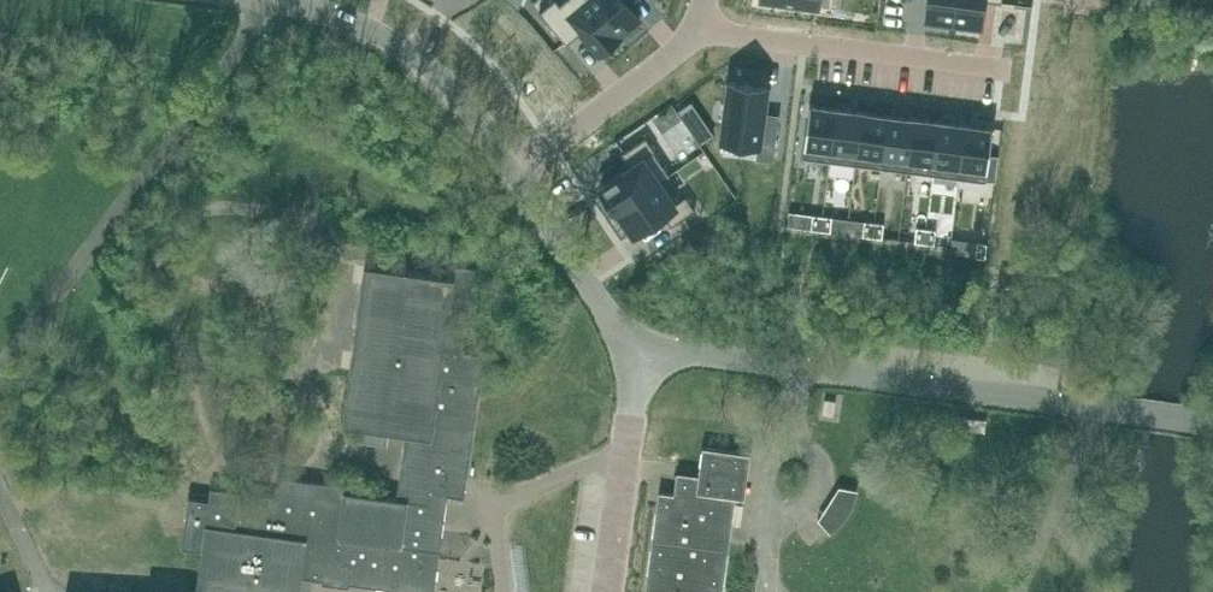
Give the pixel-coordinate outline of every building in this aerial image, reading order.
[(539,11),(566,44),(580,32),(599,54),(621,35),(589,0),(565,0),(560,4),(557,0),(553,0),(539,11)] [(621,35),(640,20),(623,0),(589,0),(621,35)] [(775,11),(785,0),(763,0),(775,11)] [(927,21),(953,25),(957,0),(929,0),(927,21)] [(953,25),(980,28),(984,0),(957,0),(953,25)] [(810,103),(802,157),(829,160),(836,107),(810,103)] [(836,107),(829,160),(855,164),(862,110),(836,107)] [(862,110),(855,164),(881,167),(888,113),(862,110)] [(888,113),(881,167),(907,171),(914,117),(888,113)] [(914,117),(907,171),(933,174),(940,120),(914,117)] [(940,120),(933,174),(958,177),(965,123),(940,120)] [(965,123),(958,177),(986,181),(993,127),(965,123)] [(630,165),(600,186),(617,209),(669,173),(654,151),(655,150),(646,136),(622,153),(630,165)] [(669,173),(617,209),(633,233),(663,213),(672,225),(695,209),(686,195),(675,203),(661,181),(670,175),(669,173)] [(813,214),(811,229),(821,230),(822,215),(813,214)] [(822,215),(821,230),(830,231),(832,216),(822,215)] [(864,220),(863,235),(872,236),(874,222),(864,220)] [(874,222),(872,236),(882,237),(884,223),(874,222)] [(916,227),(915,242),(924,243),(926,228),(916,227)] [(926,228),(924,243),(934,244),(936,229),(926,228)] [(977,242),(975,256),(985,258),(987,243),(977,242)] [(476,266),(446,262),(444,274),(364,262),(343,423),(423,434),(420,462),(402,459),(397,497),(348,491),(349,485),(277,475),(275,495),(211,487),(210,499),(190,496),(183,546),(203,549),(198,586),(241,591),(300,591),(302,576),(324,579),(325,569),(352,573),(351,582),(421,591),(436,591),(451,477),(467,479),(484,353),(465,350),(476,266)] [(986,418),(958,415),(956,427),(985,431),(986,418)] [(387,444),(389,430),(361,426),(359,440),(387,444)] [(749,455),(703,448),(698,480),(676,477),(674,494),(659,492),(645,591),(709,591),(710,589),(723,591),(735,499),(743,499),(749,455)]
